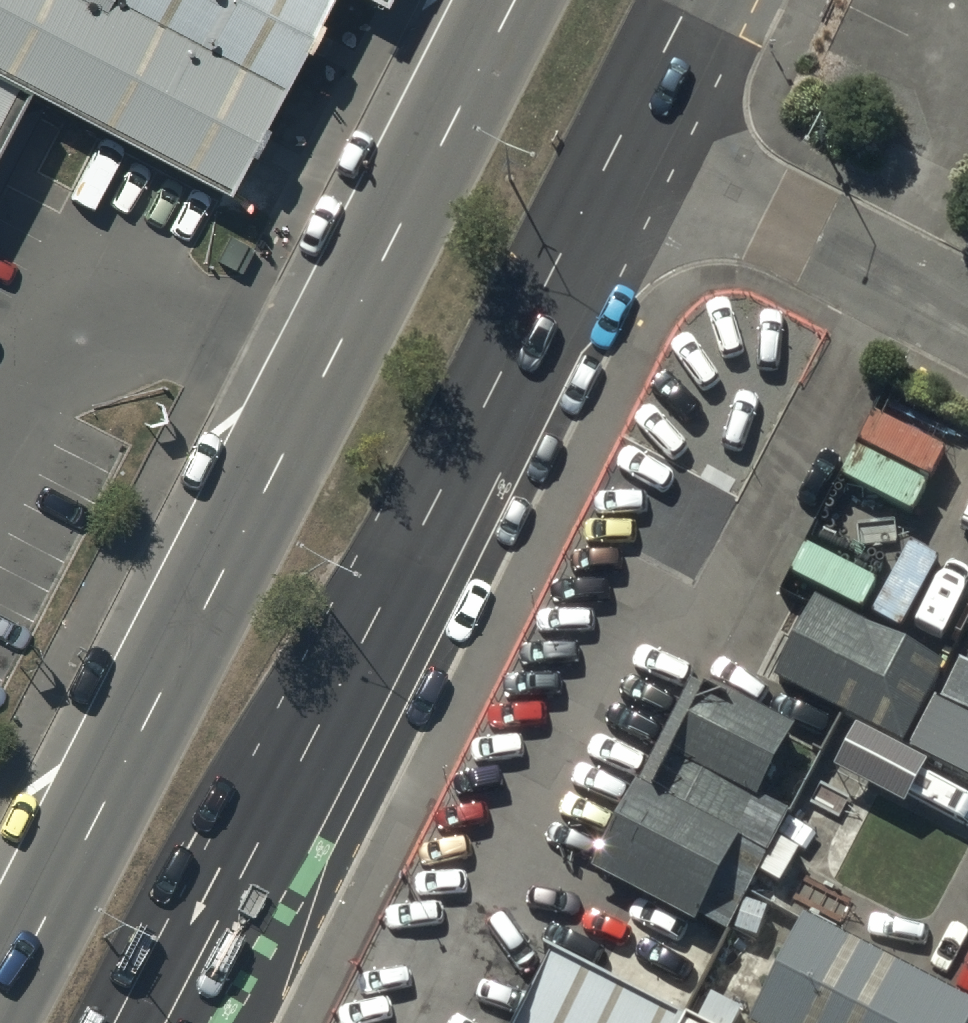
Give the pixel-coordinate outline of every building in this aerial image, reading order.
[(28,87),(243,196),(340,0),(0,0),(0,73),(28,87)] [(391,0),(351,0),(383,16),(391,0)] [(28,87),(0,73),(0,140),(28,87)] [(815,609),(777,682),(845,717),(906,748),(944,675),(815,609)] [(962,667),(944,703),(967,715),(967,670),(962,667)] [(605,872),(730,935),(789,822),(760,807),(795,737),(699,688),(605,872)] [(938,705),(915,749),(967,776),(967,721),(938,705)] [(930,770),(859,734),(838,777),(909,812),(930,770)] [(809,923),(752,1022),(967,1022),(967,1008),(809,923)] [(550,959),(518,1022),(679,1022),(550,959)]
